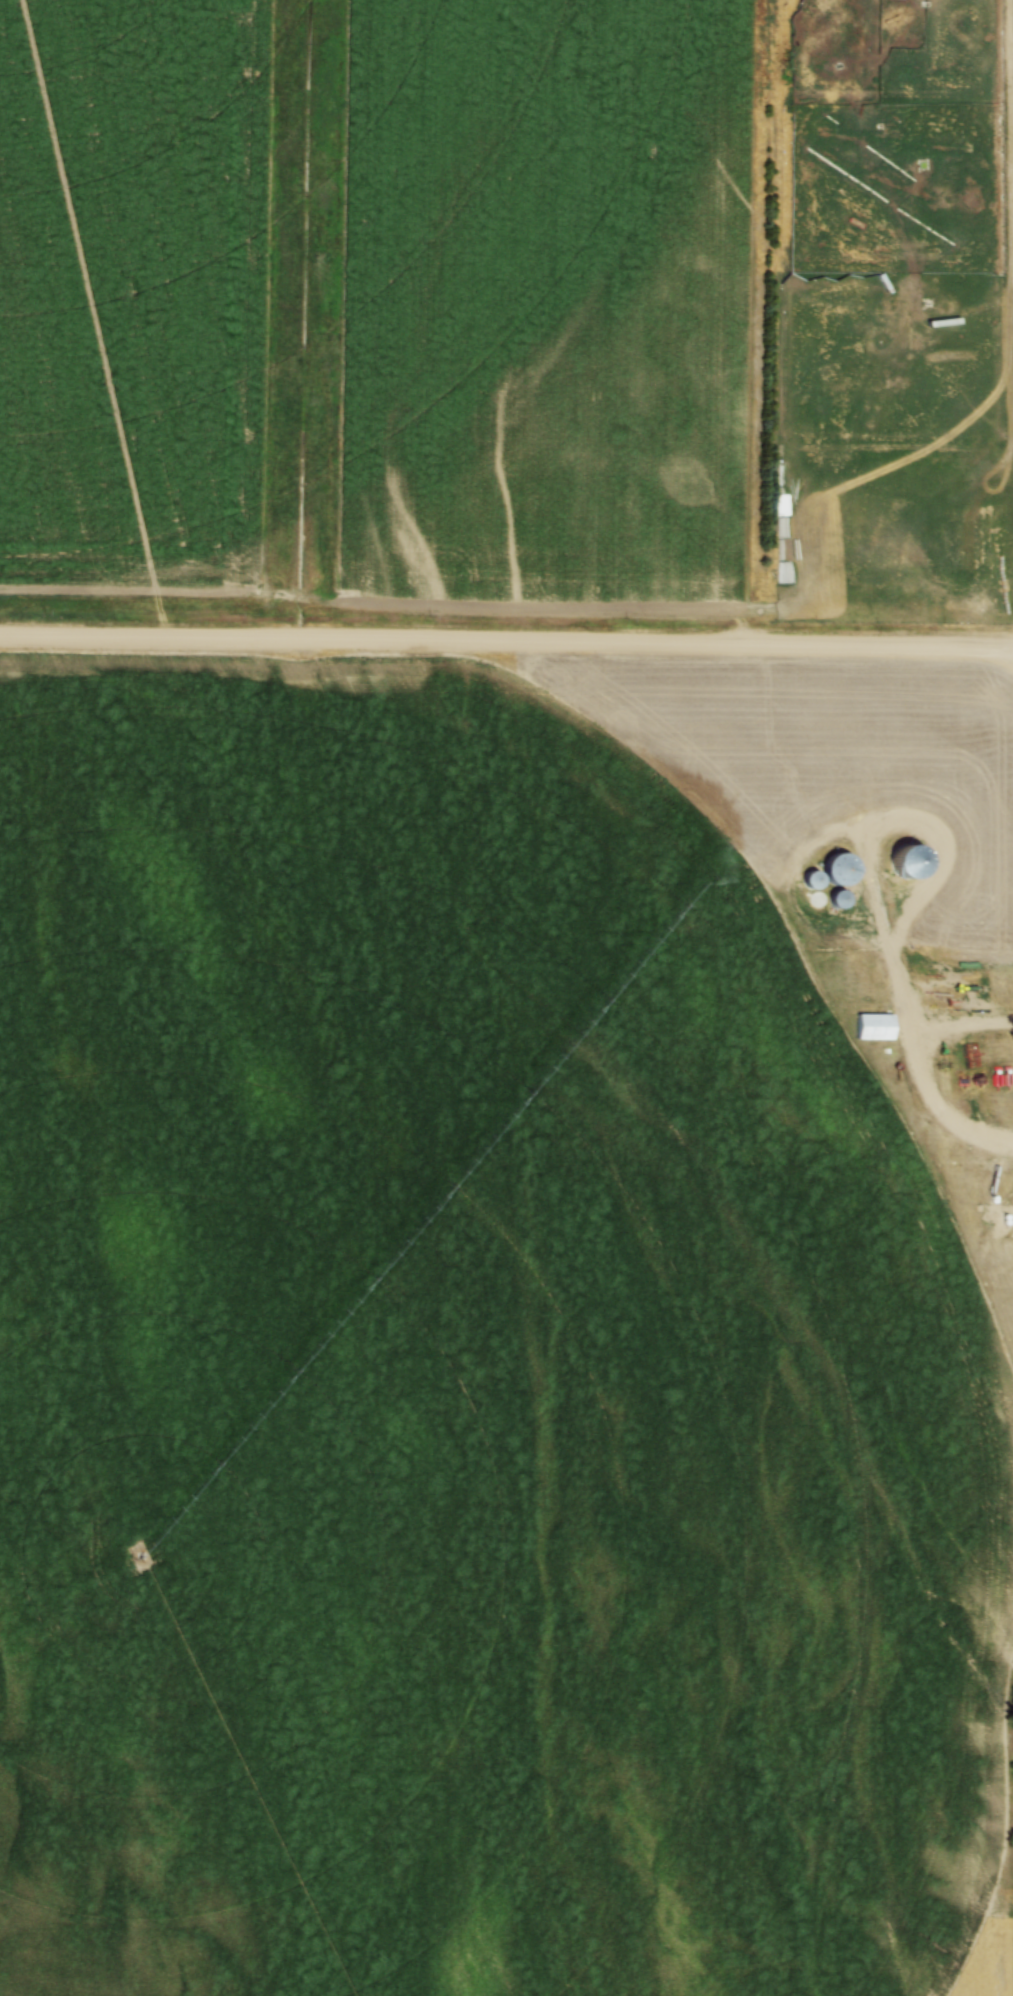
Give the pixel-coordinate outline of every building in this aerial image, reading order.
[(849,882),(853,878),(856,873),(856,868),(855,863),(852,858),(848,854),(843,853),(838,853),(833,854),(828,857),(825,862),(824,867),(824,872),(826,877),(830,881),(834,884),(839,885),(845,884),(849,882)] [(815,887),(818,886),(820,884),(821,881),(821,878),(821,876),(820,873),(818,871),(815,870),(812,870),(810,871),(807,872),(805,875),(804,877),(804,880),(805,883),(807,885),(810,887),(812,887),(815,887)] [(820,907),(822,906),(824,904),(825,901),(826,899),(825,896),(824,893),(822,892),(820,890),(817,890),(814,891),(812,892),(810,895),(809,897),(809,900),(810,903),(812,905),(814,907),(817,907),(820,907)] [(844,906),(846,905),(848,903),(850,901),(850,898),(850,896),(848,893),(846,891),(844,890),(841,890),(838,890),(836,892),(834,894),(833,897),(833,900),(834,903),(836,905),(838,906),(841,907),(844,906)] [(857,1014),(857,1038),(893,1038),(893,1015),(857,1014)]
